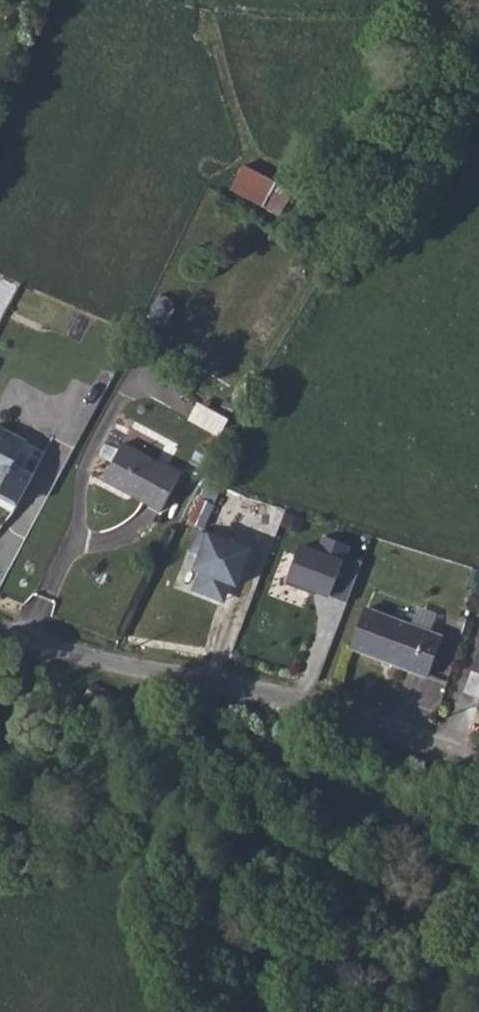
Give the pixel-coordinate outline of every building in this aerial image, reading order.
[(293,195),(243,165),(230,188),(280,218),(293,195)] [(227,420),(199,405),(191,420),(219,435),(227,420)] [(0,428),(0,495),(1,495),(18,504),(35,474),(17,464),(28,443),(0,428)] [(104,481),(161,512),(182,475),(124,444),(104,481)] [(221,490),(208,485),(192,523),(204,528),(221,490)] [(250,550),(201,532),(193,551),(202,554),(196,571),(202,573),(195,591),(217,599),(224,581),(237,586),(250,550)] [(301,546),(286,584),(314,594),(316,591),(348,603),(363,561),(347,554),(350,545),(325,536),(318,552),(301,546)] [(368,608),(352,649),(428,677),(442,637),(428,631),(413,626),(368,608)] [(419,611),(413,626),(428,631),(434,617),(419,611)] [(478,697),(478,661),(467,692),(478,697)]
